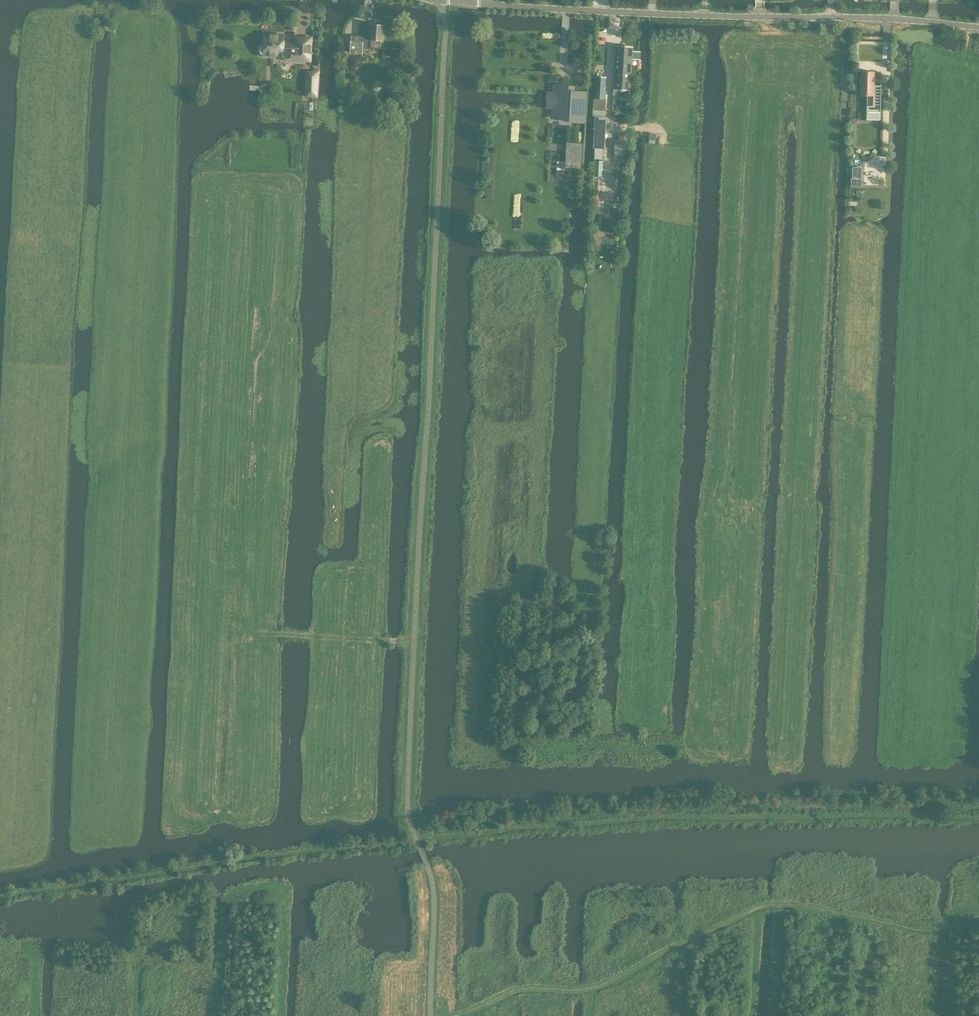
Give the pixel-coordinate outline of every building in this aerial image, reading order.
[(380,41),(382,41),(383,26),(372,25),(371,40),(364,39),(364,37),(352,36),(351,53),(363,54),(364,45),(371,46),(371,49),(380,49),(380,41)] [(263,55),(264,56),(274,56),(274,55),(282,55),(283,57),(285,59),(287,59),(289,59),(291,57),(291,55),(296,55),(295,57),(310,58),(310,39),(296,38),(296,44),(283,44),(284,36),(265,35),(264,45),(263,45),(262,45),(261,46),(260,46),(259,47),(259,48),(259,49),(258,50),(259,51),(259,52),(259,53),(260,54),(261,55),(262,55),(263,55)] [(614,90),(613,96),(618,96),(618,91),(618,90),(630,91),(632,58),(635,58),(635,59),(638,60),(638,58),(639,58),(640,58),(640,53),(638,52),(632,52),(633,48),(617,47),(614,90)] [(874,85),(874,72),(860,71),(860,96),(867,96),(866,119),(880,120),(881,84),(881,85),(874,85)] [(308,72),(306,95),(316,96),(317,76),(317,73),(308,72)] [(595,93),(594,99),(605,100),(605,93),(606,93),(606,78),(596,78),(595,93)] [(547,92),(546,109),(551,109),(551,119),(564,120),(564,122),(586,123),(587,92),(575,91),(576,86),(553,84),(552,92),(547,92)] [(595,116),(593,148),(605,149),(606,117),(604,117),(595,116)] [(615,143),(614,150),(615,150),(627,151),(629,135),(623,134),(622,144),(615,143)] [(566,143),(566,155),(570,155),(569,168),(581,169),(582,143),(566,143)] [(851,179),(850,187),(861,187),(862,179),(862,174),(852,173),(852,179),(851,179)]
